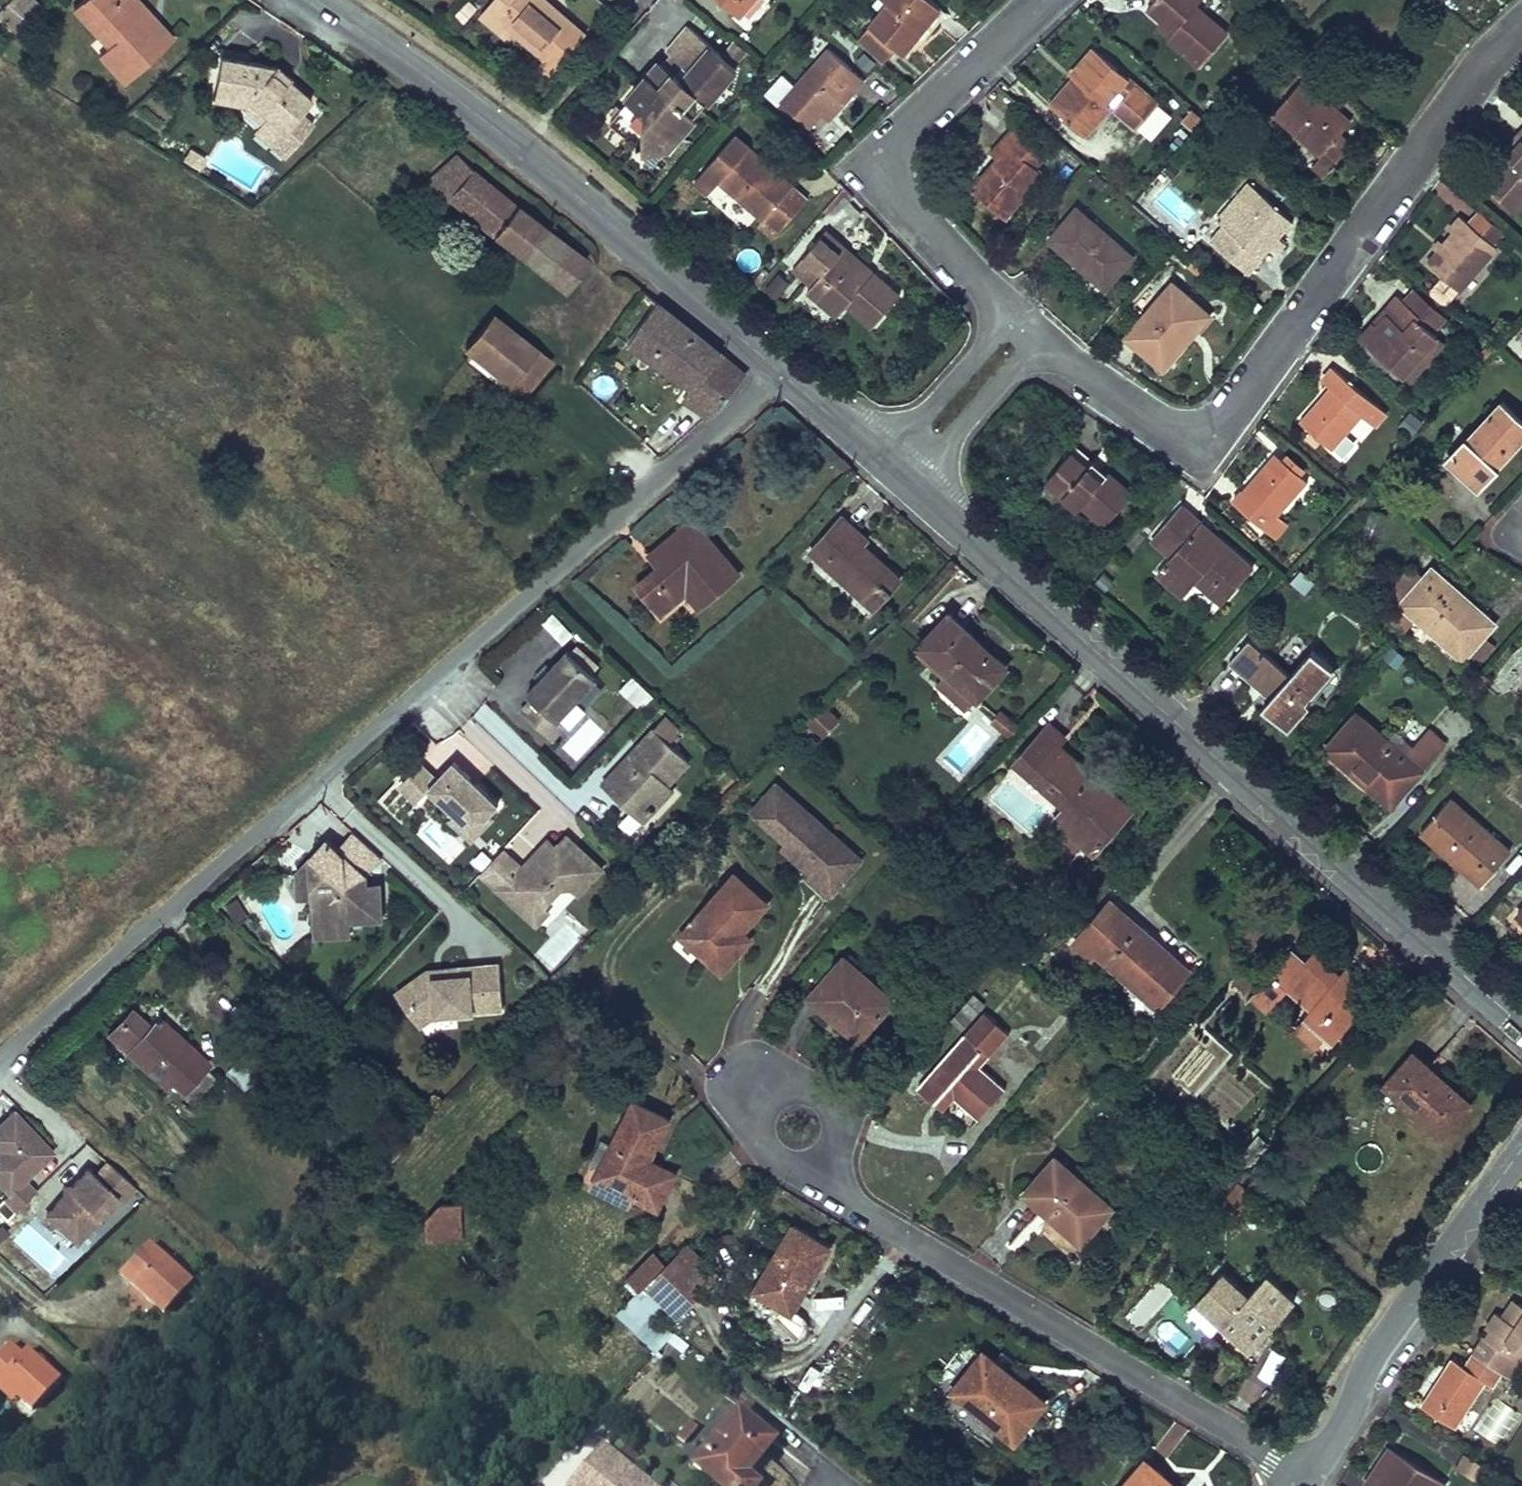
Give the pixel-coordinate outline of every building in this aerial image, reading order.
[(120,36),(89,0),(75,12),(107,48),(120,36)] [(89,0),(120,36),(107,48),(97,57),(125,88),(171,47),(146,18),(152,13),(140,0),(89,0)] [(542,0),(465,0),(463,2),(476,14),(486,4),(499,16),(531,45),(558,15),(542,0)] [(734,19),(752,0),(713,0),(734,19)] [(896,55),(934,11),(922,0),(887,0),(883,5),(864,28),(852,41),(881,66),(893,53),(896,55)] [(1224,39),(1195,14),(1198,10),(1187,0),(1158,0),(1152,7),(1148,12),(1163,25),(1177,37),(1168,48),(1197,72),(1224,39)] [(1203,0),(1187,0),(1198,10),(1205,2),(1203,0)] [(486,4),(476,14),(490,26),(499,16),(486,4)] [(570,26),(558,15),(531,45),(523,54),(535,65),(570,26)] [(720,84),(688,54),(697,44),(671,19),(655,35),(661,40),(640,62),(661,82),(665,77),(673,84),(666,91),(691,114),(720,84)] [(1154,35),(1168,48),(1177,37),(1163,25),(1154,35)] [(1155,110),(1087,53),(1066,78),(1071,82),(1079,89),(1056,116),(1083,139),(1109,109),(1104,105),(1112,96),(1119,102),(1111,112),(1135,133),(1155,110)] [(288,78),(290,76),(275,63),(273,65),(218,55),(212,97),(244,104),(246,97),(267,115),(257,128),(286,152),(312,120),(300,110),(310,97),(288,78)] [(853,83),(821,55),(778,104),(805,127),(815,116),(821,121),(842,97),(853,83)] [(692,127),(640,82),(620,106),(623,109),(607,128),(638,155),(667,158),(692,127)] [(1048,110),(1056,116),(1079,89),(1071,82),(1048,110)] [(1347,129),(1296,85),(1266,121),(1312,160),(1301,173),(1318,188),(1348,154),(1335,143),(1347,129)] [(1042,157),(1009,130),(1000,141),(1004,145),(966,191),(999,219),(1037,174),(1032,169),(1042,157)] [(1519,137),(1502,158),(1509,164),(1521,148),(1521,140),(1519,137)] [(730,138),(691,183),(704,195),(716,181),(777,234),(804,203),(730,138)] [(1521,212),(1521,148),(1509,164),(1489,187),(1521,214),(1521,212)] [(542,224),(453,151),(420,182),(431,190),(438,182),(518,249),(542,224)] [(1242,278),(1289,223),(1256,195),(1224,233),(1219,228),(1205,245),(1242,278)] [(1070,210),(1043,242),(1102,291),(1129,258),(1070,210)] [(1484,213),(1471,228),(1499,253),(1512,239),(1484,213)] [(1429,269),(1461,297),(1499,253),(1471,228),(1463,222),(1452,235),(1456,238),(1429,269)] [(542,224),(518,249),(560,283),(583,257),(542,224)] [(873,272),(868,277),(838,251),(843,245),(825,230),(793,268),(809,282),(804,288),(834,314),(842,304),(868,326),(897,293),(873,272)] [(1165,287),(1126,331),(1158,358),(1177,335),(1174,333),(1182,324),(1191,333),(1203,320),(1165,287)] [(1418,326),(1436,341),(1450,326),(1415,295),(1406,305),(1423,321),(1418,326)] [(1376,326),(1365,339),(1405,375),(1436,341),(1418,326),(1423,321),(1406,305),(1400,300),(1387,314),(1393,319),(1382,331),(1376,326)] [(679,405),(702,420),(718,406),(745,375),(658,304),(629,347),(691,388),(679,405)] [(522,394),(548,362),(490,314),(464,346),(522,394)] [(1158,358),(1126,331),(1116,343),(1156,376),(1191,333),(1182,324),(1174,333),(1177,335),(1158,358)] [(1436,341),(1405,375),(1416,385),(1446,351),(1436,341)] [(1371,432),(1381,420),(1329,372),(1316,386),(1326,394),(1298,424),(1330,454),(1360,422),(1371,432)] [(1501,391),(1450,445),(1481,474),(1521,430),(1521,410),(1501,391)] [(1064,457),(1039,486),(1072,513),(1075,509),(1100,530),(1129,496),(1104,475),(1096,484),(1080,471),(1064,457)] [(1274,458),(1235,505),(1267,533),(1307,486),(1274,458)] [(1104,475),(1088,461),(1080,471),(1096,484),(1104,475)] [(1249,567),(1180,508),(1155,537),(1174,553),(1156,575),(1187,602),(1205,581),(1224,597),(1249,567)] [(861,542),(867,535),(841,512),(809,550),(871,605),(898,576),(861,542)] [(659,563),(654,567),(684,593),(693,585),(710,604),(741,578),(688,522),(651,554),(659,563)] [(1401,595),(1386,610),(1402,625),(1416,610),(1466,659),(1471,655),(1476,660),(1494,642),(1488,637),(1499,625),(1434,561),(1421,574),(1401,595)] [(1411,564),(1391,585),(1401,595),(1421,574),(1411,564)] [(684,593),(654,567),(630,585),(659,614),(679,597),(684,593)] [(710,604),(693,585),(684,593),(679,597),(696,616),(710,604)] [(559,612),(545,620),(559,646),(573,638),(559,612)] [(945,614),(917,645),(975,697),(1004,666),(945,614)] [(1314,648),(1292,672),(1252,635),(1230,658),(1270,697),(1267,701),(1285,718),(1289,715),(1334,667),(1314,648)] [(537,703),(526,715),(558,744),(569,733),(565,729),(606,684),(572,653),(531,698),(537,703)] [(632,676),(619,690),(642,711),(654,697),(632,676)] [(557,798),(571,783),(487,703),(473,717),(557,798)] [(818,705),(806,728),(828,740),(840,716),(818,705)] [(998,710),(990,725),(1013,738),(1021,723),(998,710)] [(1407,753),(1361,713),(1329,749),(1365,782),(1373,773),(1400,796),(1443,747),(1426,732),(1407,753)] [(1051,722),(1014,762),(1061,804),(1074,816),(1063,828),(1091,853),(1122,819),(1094,793),(1103,783),(1059,743),(1066,735),(1051,722)] [(659,728),(606,785),(632,809),(641,799),(655,812),(675,791),(661,778),(685,751),(659,728)] [(420,768),(398,791),(416,806),(431,790),(470,826),(476,820),(489,821),(500,810),(453,766),(436,784),(420,768)] [(1373,773),(1365,782),(1392,805),(1400,796),(1373,773)] [(855,852),(783,795),(764,780),(740,810),(767,831),(773,844),(782,851),(791,840),(813,857),(804,869),(800,873),(823,892),(855,852)] [(1132,809),(1103,783),(1094,793),(1122,819),(1132,809)] [(632,809),(646,822),(655,812),(641,799),(632,809)] [(1512,853),(1452,799),(1424,830),(1466,868),(1475,859),(1492,874),(1512,853)] [(1063,828),(1074,816),(1061,804),(1050,816),(1063,828)] [(430,820),(418,833),(440,853),(452,839),(430,820)] [(813,857),(791,840),(782,851),(804,869),(813,857)] [(601,873),(568,842),(560,850),(551,842),(526,869),(507,852),(484,877),(526,918),(540,902),(547,909),(564,891),(576,892),(580,895),(601,873)] [(314,908),(315,931),(351,929),(382,927),(379,892),(367,892),(366,881),(382,863),(361,844),(344,861),(327,848),(298,882),(313,893),(314,908)] [(1475,859),(1466,868),(1484,884),(1492,874),(1475,859)] [(762,901),(732,874),(680,934),(721,970),(751,936),(740,926),(762,901)] [(313,893),(298,882),(299,909),(314,908),(313,893)] [(237,898),(224,905),(234,925),(248,918),(237,898)] [(1191,970),(1113,901),(1075,945),(1090,958),(1096,951),(1159,1006),(1191,970)] [(351,929),(315,931),(316,948),(352,946),(351,929)] [(1301,1010),(1329,1038),(1375,992),(1347,964),(1331,980),(1295,943),(1272,966),(1309,1003),(1301,1010)] [(810,999),(857,1041),(891,1002),(844,960),(810,999)] [(418,1003),(408,1010),(426,1032),(442,1020),(505,1011),(500,966),(429,975),(409,991),(418,1003)] [(409,991),(399,998),(408,1010),(418,1003),(409,991)] [(129,1006),(119,1018),(138,1033),(147,1022),(129,1006)] [(987,1007),(914,1088),(941,1112),(954,1098),(977,1118),(1007,1085),(983,1063),(1013,1030),(987,1007)] [(119,1018),(106,1034),(164,1083),(168,1078),(181,1089),(200,1067),(187,1056),(196,1045),(156,1011),(147,1022),(138,1033),(119,1018)] [(209,1056),(196,1045),(187,1056),(200,1067),(209,1056)] [(1387,1084),(1445,1132),(1473,1100),(1415,1051),(1387,1084)] [(665,1127),(631,1106),(590,1180),(651,1218),(670,1181),(646,1169),(665,1127)] [(47,1150),(8,1110),(0,1118),(0,1188),(4,1192),(0,1195),(0,1217),(1,1218),(30,1190),(18,1179),(19,1178),(16,1175),(24,1167),(28,1170),(47,1150)] [(1059,1156),(1029,1196),(1091,1243),(1121,1204),(1059,1156)] [(71,1240),(112,1194),(117,1199),(130,1185),(102,1160),(90,1173),(82,1166),(67,1183),(68,1192),(59,1192),(41,1212),(71,1240)] [(19,1178),(28,1170),(24,1167),(16,1175),(19,1178)] [(1260,1167),(1248,1180),(1258,1189),(1270,1175),(1260,1167)] [(68,1192),(67,1183),(59,1183),(59,1192),(68,1192)] [(1254,1194),(1240,1183),(1221,1206),(1234,1217),(1254,1194)] [(466,1232),(465,1194),(443,1194),(427,1210),(428,1233),(466,1232)] [(795,1304),(831,1239),(794,1218),(793,1219),(757,1282),(795,1304)] [(9,1234),(0,1224),(0,1242),(9,1234)] [(145,1245),(117,1277),(163,1317),(190,1286),(145,1245)] [(706,1282),(678,1254),(652,1280),(680,1309),(706,1282)] [(1224,1270),(1223,1270),(1198,1298),(1253,1348),(1298,1298),(1270,1273),(1251,1294),(1224,1270)] [(1521,1303),(1521,1295),(1517,1292),(1507,1308),(1515,1313),(1521,1303)] [(1472,1345),(1497,1361),(1509,1342),(1518,1347),(1521,1350),(1521,1303),(1515,1313),(1507,1308),(1498,1302),(1487,1318),(1495,1323),(1491,1329),(1486,1326),(1472,1345)] [(1497,1361),(1505,1366),(1518,1347),(1509,1342),(1497,1361)] [(1456,1346),(1423,1394),(1460,1419),(1490,1374),(1497,1379),(1505,1366),(1497,1361),(1472,1345),(1467,1353),(1456,1346)] [(59,1381),(28,1350),(22,1357),(11,1346),(0,1356),(0,1381),(17,1398),(28,1410),(59,1381)] [(1273,1384),(1286,1356),(1269,1348),(1256,1376),(1273,1384)] [(1014,1439),(1046,1400),(985,1349),(953,1388),(1014,1439)] [(1252,1376),(1238,1395),(1254,1406),(1267,1386),(1252,1376)] [(9,1405),(17,1398),(0,1381),(0,1395),(9,1405)] [(1497,1446),(1521,1415),(1497,1396),(1473,1428),(1497,1446)] [(773,1437),(736,1408),(690,1466),(715,1485),(749,1485),(755,1480),(745,1472),(773,1437)] [(1393,1437),(1371,1473),(1380,1479),(1376,1485),(1440,1485),(1449,1473),(1393,1437)] [(1495,1463),(1467,1445),(1457,1461),(1484,1479),(1495,1463)] [(602,1448),(571,1485),(649,1485),(602,1448)] [(1118,1485),(1179,1485),(1144,1456),(1118,1485)]
